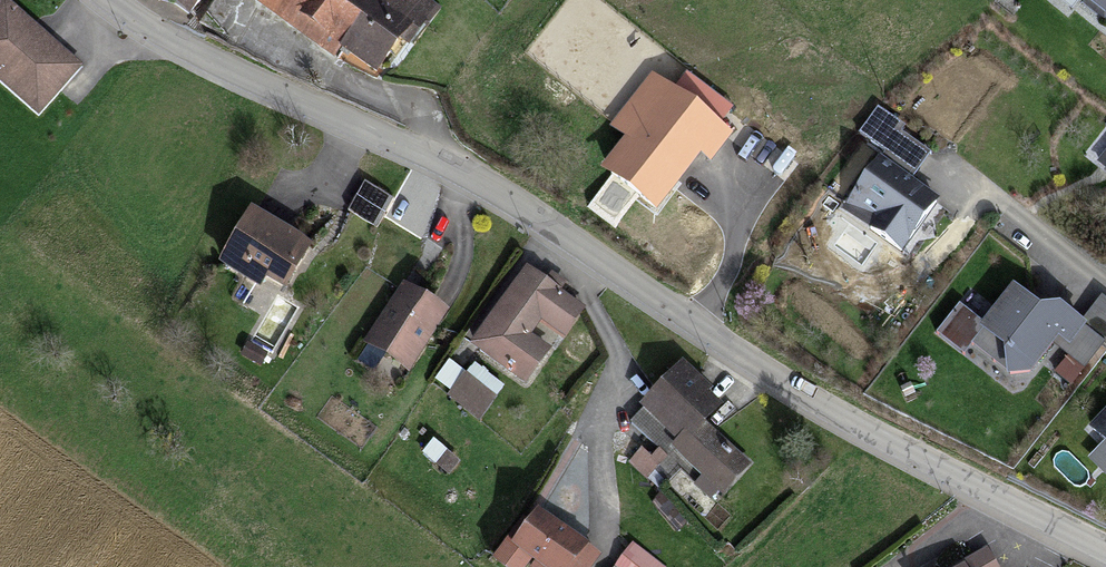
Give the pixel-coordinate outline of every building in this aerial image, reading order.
[(0,8),(0,80),(43,116),(88,64),(13,0),(7,0),(0,8)] [(196,15),(208,0),(179,0),(196,15)] [(268,5),(396,90),(452,7),(442,0),(271,0),(268,5)] [(734,136),(653,72),(614,122),(636,140),(614,168),(672,213),(734,136)] [(953,199),(882,153),(846,209),(917,256),(953,199)] [(320,246),(254,208),(224,260),(268,285),(273,276),(295,289),(320,246)] [(573,285),(529,259),(479,345),(535,378),(550,352),(529,339),(543,315),(575,334),(590,307),(568,294),(573,285)] [(456,311),(410,282),(372,341),(418,370),(456,311)] [(1024,282),(988,330),(1021,355),(1023,378),(1046,376),(1066,351),(1095,373),(1105,358),(1105,300),(1105,299),(1092,316),(1074,302),(1057,306),(1024,282)] [(506,385),(476,363),(451,396),(482,419),(506,385)] [(732,405),(689,365),(649,406),(687,443),(680,450),(705,474),(697,483),(719,505),(756,466),(713,426),(732,405)] [(633,423),(697,483),(705,474),(680,450),(687,443),(649,406),(633,423)] [(1089,425),(1105,441),(1105,407),(1089,425)] [(662,463),(630,441),(620,456),(652,478),(662,463)] [(550,510),(518,549),(541,566),(597,566),(607,555),(550,510)] [(632,541),(613,566),(669,566),(632,541)] [(996,545),(969,559),(973,566),(1007,566),(996,545)]
